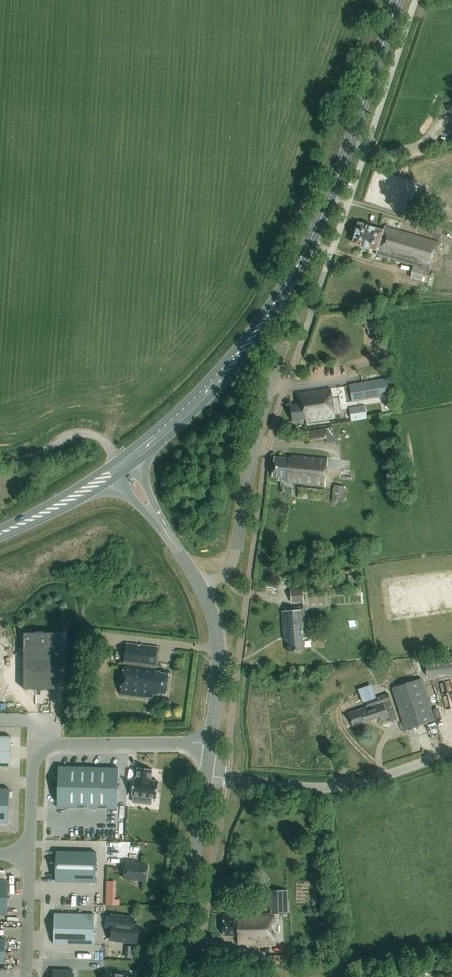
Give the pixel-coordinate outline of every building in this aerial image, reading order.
[(414,265),(410,277),(427,282),(439,242),(385,226),(383,231),(366,226),(365,224),(362,223),(360,224),(359,224),(353,243),(377,250),(376,254),(414,265)] [(373,318),(364,319),(365,329),(367,329),(368,334),(369,334),(374,334),(373,318)] [(353,402),(389,395),(386,378),(350,385),(353,402)] [(310,421),(335,417),(330,389),(297,394),(299,404),(290,406),(293,421),(309,419),(310,421)] [(352,421),(367,418),(364,405),(350,408),(352,421)] [(333,427),(332,428),(325,428),(309,430),(311,442),(326,439),(327,443),(336,442),(333,427)] [(286,486),(286,482),(325,486),(328,458),(292,455),(288,458),(274,457),(272,477),(279,478),(278,481),(281,481),(279,492),(286,492),(286,486)] [(343,502),(345,486),(334,485),(333,487),(332,501),(343,502)] [(290,588),(290,601),(302,601),(303,588),(290,588)] [(303,639),(306,638),(304,607),(285,608),(286,612),(282,612),(284,640),(288,640),(289,652),(304,651),(303,639)] [(24,633),(24,689),(56,689),(56,633),(24,633)] [(155,671),(158,647),(127,643),(120,694),(151,698),(152,694),(157,695),(157,693),(166,695),(169,675),(160,673),(160,672),(155,671)] [(451,673),(451,656),(425,657),(426,674),(451,673)] [(392,688),(403,722),(406,730),(435,720),(421,678),(392,688)] [(386,711),(393,709),(388,693),(375,697),(377,703),(349,712),(353,726),(366,722),(367,723),(372,721),(372,720),(380,717),(381,720),(389,718),(386,711)] [(10,767),(11,736),(0,736),(0,767),(10,767)] [(58,766),(57,807),(117,809),(118,768),(58,766)] [(134,778),(132,795),(143,797),(142,804),(151,805),(152,798),(156,799),(159,781),(151,780),(152,769),(138,767),(136,778),(134,778)] [(10,789),(0,788),(0,823),(9,823),(10,789)] [(56,851),(55,881),(95,882),(96,852),(56,851)] [(133,863),(134,861),(126,860),(123,878),(145,881),(148,865),(133,863)] [(7,915),(8,881),(0,881),(0,915),(7,915)] [(239,914),(224,914),(224,936),(238,935),(238,944),(276,944),(275,933),(272,933),(272,925),(275,925),(275,914),(288,914),(287,889),(268,890),(269,912),(271,912),(271,914),(242,914),(239,914)] [(94,914),(54,913),(54,944),(93,945),(94,914)] [(134,918),(111,915),(109,929),(112,929),(111,940),(137,943),(140,926),(133,925),(134,918)] [(125,957),(134,958),(136,946),(127,944),(125,957)] [(284,955),(272,956),(272,965),(284,965),(284,955)]
